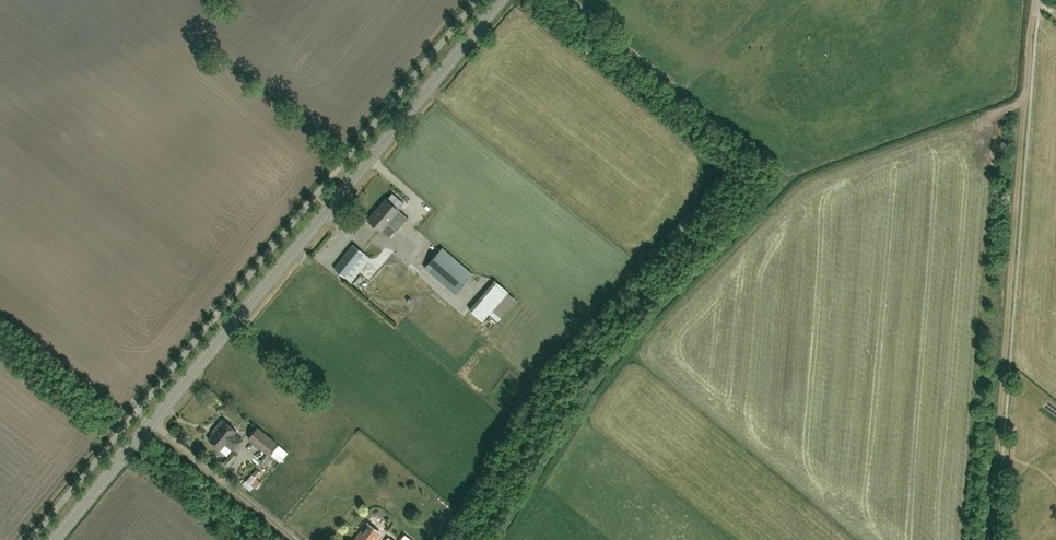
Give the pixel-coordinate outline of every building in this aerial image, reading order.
[(385,198),(367,219),(381,231),(388,223),(396,230),(397,231),(408,218),(399,210),(385,198)] [(344,277),(344,276),(351,282),(369,260),(367,259),(369,257),(363,252),(353,244),(333,268),(344,277)] [(425,267),(454,293),(472,273),(442,248),(425,267)] [(330,253),(326,259),(332,263),(336,256),(330,253)] [(508,291),(497,282),(496,281),(495,280),(477,300),(490,312),(508,291)] [(224,443),(232,450),(234,452),(243,440),(235,434),(237,431),(223,420),(212,433),(214,434),(209,440),(220,449),(224,443)] [(274,458),(278,461),(286,451),(278,445),(272,453),(270,451),(276,443),(257,427),(248,438),(265,453),(261,459),(269,465),(273,459),(274,458)] [(232,450),(223,461),(229,465),(237,455),(232,450)] [(261,482),(258,477),(265,473),(262,469),(244,480),(250,489),(261,482)] [(380,531),(367,522),(353,539),(373,539),(380,531)]
